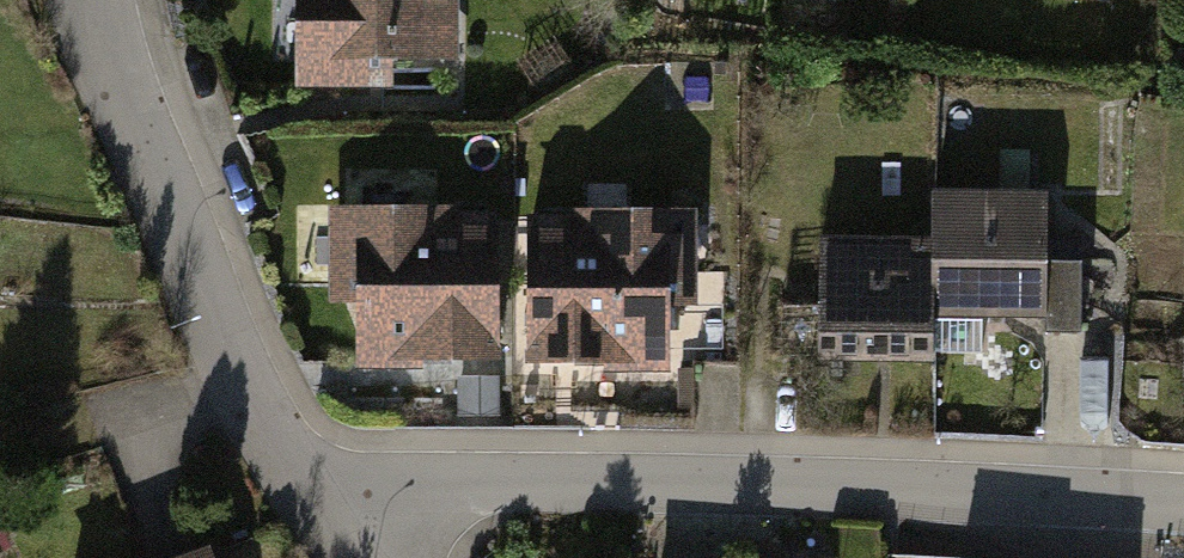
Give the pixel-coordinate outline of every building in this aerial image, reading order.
[(468,59),(467,0),(307,0),(308,87),(415,85),(414,60),(468,59)] [(944,250),(950,316),(1061,317),(1061,331),(1094,332),(1095,264),(1060,264),(1061,201),(944,200),(944,250)] [(372,364),(516,363),(515,218),(336,219),(337,307),(371,307),(372,364)] [(547,363),(682,362),(681,252),(708,251),(708,222),(546,224),(547,363)] [(950,316),(944,250),(835,250),(834,363),(950,363),(950,316)]
